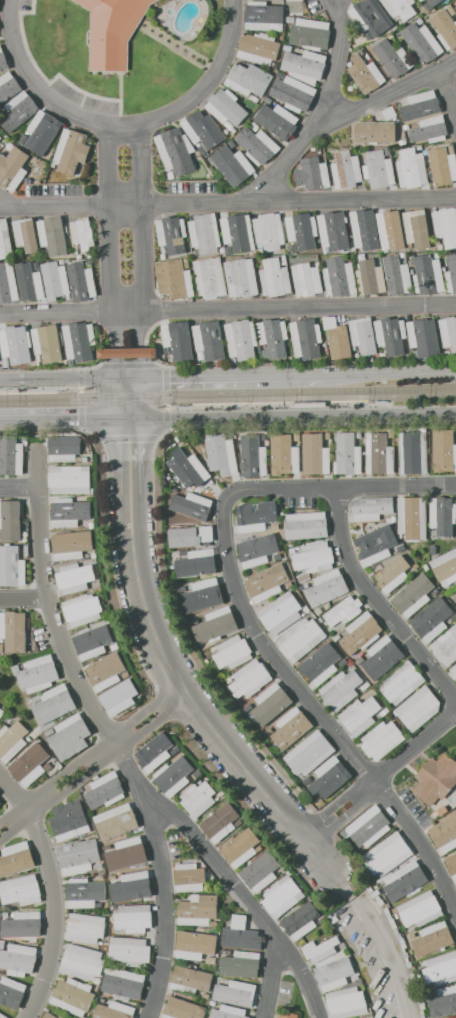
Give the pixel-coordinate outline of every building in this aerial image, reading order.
[(90,11),(73,0),(159,0),(150,5),(147,10),(131,36),(128,42),(127,70),(89,69),(90,11)] [(352,5),(359,0),(374,0),(384,15),(380,18),(387,27),(374,36),(365,24),(360,27),(349,11),(354,7),(352,5)] [(392,20),(379,0),(414,0),(415,2),(411,5),(416,13),(403,22),(398,15),(392,20)] [(245,30),(246,4),(248,5),(248,1),(268,1),(267,5),(284,6),(283,31),(245,30)] [(446,9),(450,5),(455,13),(451,16),(446,9)] [(454,22),(455,21),(455,48),(449,53),(433,30),(437,27),(430,18),(445,8),(454,22)] [(288,44),(290,25),(299,26),(300,19),(329,23),(328,29),(330,30),(328,49),(321,48),(321,51),(312,50),(312,49),(307,49),(307,48),(302,48),(302,46),(288,44)] [(399,33),(414,23),(418,29),(423,25),(443,53),(423,67),(399,33)] [(276,61),(272,59),(270,66),(236,57),(238,50),(237,50),(241,33),(254,36),(255,34),(259,35),(260,32),(276,36),(274,42),(281,43),(276,61)] [(394,79),(372,48),(387,38),(393,47),(399,43),(414,65),(394,79)] [(9,68),(0,72),(0,46),(9,68)] [(320,80),(317,79),(315,86),(288,74),(289,70),(279,67),(284,51),(303,57),(305,50),(327,57),(320,80)] [(357,53),(365,65),(373,60),(387,80),(365,96),(347,69),(354,64),(350,58),(357,53)] [(223,84),(236,62),(248,68),(251,63),(274,77),(262,98),(251,91),(249,94),(259,99),(257,103),(223,84)] [(23,89),(0,106),(0,77),(10,70),(23,89)] [(315,96),(307,112),(301,109),(300,113),(284,106),(286,102),(269,94),(277,78),(284,81),(287,75),(317,89),(314,95),(315,96)] [(235,127),(228,119),(223,124),(204,107),(209,101),(208,100),(214,94),(215,95),(221,88),(225,92),(228,89),(238,99),(236,101),(248,113),(235,127)] [(8,135),(0,124),(0,119),(15,108),(9,102),(25,89),(41,109),(8,135)] [(403,122),(399,106),(408,104),(406,97),(435,90),(441,113),(403,122)] [(285,142),(254,120),(265,104),(274,110),(278,104),(300,120),(285,142)] [(387,121),(382,111),(393,105),(398,115),(387,121)] [(42,157),(20,143),(25,135),(29,138),(31,134),(27,132),(41,109),(63,123),(42,157)] [(180,123),(200,109),(204,116),(209,113),(227,139),(208,152),(200,140),(194,144),(180,123)] [(411,142),(408,130),(420,127),(418,121),(444,115),(449,133),(445,134),(446,139),(429,143),(428,138),(411,142)] [(253,122),(258,127),(254,131),(249,126),(253,122)] [(356,122),(395,122),(395,142),(356,142),(356,122)] [(180,126),(183,135),(186,134),(196,151),(190,153),(195,170),(177,177),(174,168),(167,171),(154,136),(161,134),(161,132),(180,126)] [(263,166),(261,164),(259,166),(246,153),(247,151),(234,139),(247,126),(256,134),(261,129),(281,149),(276,154),(275,153),(263,166)] [(64,127),(87,135),(84,144),(90,146),(84,163),(79,161),(74,177),(57,171),(59,164),(56,164),(55,167),(52,166),(64,127)] [(232,140),(237,146),(233,150),(227,143),(232,140)] [(255,170),(249,174),(251,176),(234,189),(216,165),(215,166),(214,164),(212,165),(207,158),(227,144),(234,154),(240,149),(255,170)] [(12,193),(0,185),(0,154),(1,153),(7,157),(15,145),(30,155),(22,167),(27,170),(12,193)] [(202,155),(197,148),(202,145),(207,152),(202,155)] [(405,188),(405,185),(400,186),(396,161),(401,161),(399,149),(414,147),(415,155),(423,153),(428,183),(421,184),(421,185),(405,188)] [(448,156),(455,155),(455,180),(452,181),(452,183),(435,186),(428,150),(446,147),(448,156)] [(341,189),(341,188),(336,189),(332,164),(337,163),(335,153),(351,150),(351,152),(356,151),(361,181),(356,182),(357,187),(341,189)] [(365,153),(383,150),(385,159),(392,158),(396,183),(389,184),(389,186),(371,189),(369,179),(364,179),(362,166),(367,165),(365,153)] [(306,190),(305,186),(296,187),(293,169),(302,167),(300,158),(319,155),(320,163),(327,162),(331,186),(306,190)] [(455,209),(455,248),(445,250),(443,238),(435,239),(431,213),(439,212),(438,210),(454,208),(455,209)] [(376,213),(399,209),(405,249),(389,251),(388,240),(381,241),(376,213)] [(430,248),(415,251),(413,242),(407,243),(402,213),(424,209),(430,248)] [(349,212),(365,210),(365,211),(374,210),(380,248),(363,251),(362,247),(355,248),(349,212)] [(317,215),(343,211),(350,249),(331,252),(330,246),(327,246),(323,247),(322,247),(317,215)] [(217,212),(223,245),(217,246),(218,252),(200,255),(198,246),(192,246),(188,221),(193,220),(193,216),(217,212)] [(299,252),(297,241),(290,242),(286,218),(293,216),(292,215),(311,212),(312,218),(313,218),(314,220),(315,220),(316,230),(315,230),(316,233),(314,233),(317,249),(299,252)] [(258,215),(274,213),(274,214),(279,213),(285,244),(280,244),(281,250),(264,252),(263,244),(258,245),(253,218),(258,217),(258,215)] [(220,218),(246,214),(246,216),(249,216),(255,250),(234,253),(232,243),(225,244),(220,218)] [(180,215),(180,219),(183,218),(186,237),(183,237),(186,254),(169,257),(167,245),(160,246),(155,220),(180,215)] [(6,258),(0,259),(0,219),(6,217),(13,254),(6,256),(6,258)] [(37,221),(61,217),(62,223),(65,222),(67,234),(64,234),(68,254),(50,258),(48,246),(42,247),(37,221)] [(70,222),(76,221),(84,219),(84,218),(89,217),(91,228),(92,228),(95,246),(89,247),(90,251),(81,253),(79,242),(74,243),(70,222)] [(17,247),(12,221),(33,218),(39,253),(26,255),(24,246),(17,247)] [(431,254),(432,260),(440,259),(445,291),(438,292),(439,294),(434,295),(434,294),(430,294),(430,293),(428,293),(429,294),(423,295),(423,294),(420,295),(415,266),(414,260),(413,257),(431,254)] [(447,255),(455,254),(455,293),(453,293),(453,292),(448,293),(445,272),(449,271),(447,255)] [(413,293),(398,295),(389,295),(383,257),(398,255),(400,265),(408,263),(413,293)] [(357,294),(341,297),(341,296),(333,297),(332,295),(327,296),(322,269),(328,268),(326,259),(344,256),(345,263),(352,262),(357,294)] [(226,294),(217,296),(217,298),(205,300),(205,295),(199,296),(192,259),(198,258),(198,260),(220,257),(226,294)] [(291,292),(286,293),(286,295),(269,297),(268,296),(263,297),(259,270),(264,269),(262,259),(279,257),(281,267),(287,266),(291,292)] [(252,258),(258,293),(252,295),(244,297),(244,295),(230,297),(225,262),(245,259),(252,258)] [(374,258),(375,267),(382,266),(386,291),(359,296),(355,271),(359,270),(357,260),(374,258)] [(182,259),(184,271),(190,270),(194,295),(169,300),(168,293),(160,294),(155,263),(182,259)] [(57,260),(58,266),(65,265),(70,293),(64,295),(64,296),(58,297),(58,299),(48,301),(41,263),(57,260)] [(19,299),(0,303),(0,264),(13,261),(19,299)] [(84,261),(91,299),(79,301),(79,300),(74,301),(67,264),(84,261)] [(310,262),(311,268),(318,267),(322,292),(316,294),(316,295),(303,297),(303,296),(297,297),(292,265),(310,262)] [(44,298),(23,301),(19,276),(24,275),(22,265),(30,263),(32,270),(38,268),(44,298)] [(455,318),(455,356),(452,357),(450,347),(442,348),(438,319),(445,318),(445,317),(454,316),(455,318)] [(348,321),(371,317),(376,354),(361,356),(359,345),(352,347),(348,321)] [(374,321),(381,320),(381,319),(390,317),(390,319),(399,318),(399,320),(404,319),(407,338),(402,338),(405,354),(387,357),(385,346),(378,347),(374,321)] [(321,358),(295,362),(289,323),(296,322),(296,321),(314,318),(315,324),(319,324),(322,342),(319,342),(321,358)] [(406,322),(427,318),(427,320),(435,319),(440,355),(418,359),(416,347),(410,348),(406,322)] [(255,359),(238,361),(237,356),(230,357),(225,324),(231,323),(231,322),(249,319),(249,322),(254,321),(257,341),(253,342),(255,359)] [(287,357),(269,360),(267,343),(260,345),(256,323),(263,322),(263,321),(271,319),(271,320),(280,319),(280,321),(285,321),(288,339),(284,339),(287,357)] [(323,324),(329,323),(329,320),(337,319),(337,320),(343,320),(346,338),(340,339),(343,356),(335,358),(334,348),(327,350),(323,324)] [(187,357),(172,360),(170,350),(164,351),(160,325),(166,324),(166,322),(181,320),(182,323),(188,322),(192,348),(186,349),(187,357)] [(225,358),(206,361),(204,350),(196,351),(192,326),(199,325),(199,323),(219,320),(225,358)] [(62,326),(69,325),(69,324),(78,322),(78,323),(87,322),(87,324),(93,324),(96,344),(90,345),(93,361),(75,364),(74,358),(67,359),(62,326)] [(31,329),(37,328),(51,325),(51,324),(56,323),(62,361),(43,364),(41,354),(35,355),(31,329)] [(3,357),(0,339),(0,327),(19,324),(20,327),(26,326),(30,351),(24,352),(25,358),(9,360),(9,356),(3,357)] [(98,349),(159,348),(159,357),(98,358),(98,349)] [(454,444),(455,444),(455,471),(434,472),(433,431),(453,430),(454,444)] [(336,431),(354,431),(354,447),(360,447),(361,474),(334,475),(334,462),(337,462),(336,431)] [(399,433),(426,432),(427,473),(400,474),(399,433)] [(243,478),(241,434),(259,433),(260,447),(265,447),(266,476),(243,478)] [(366,473),(365,434),(386,433),(387,446),(394,446),(394,473),(366,473)] [(209,436),(224,434),(225,436),(231,435),(237,472),(230,473),(231,475),(216,478),(210,471),(207,447),(211,447),(209,436)] [(270,435),(290,434),(291,447),(298,446),(299,472),(292,473),(282,474),(280,476),(273,477),(272,474),(270,435)] [(23,474),(0,474),(0,435),(18,435),(18,443),(23,443),(23,474)] [(49,436),(80,436),(81,455),(75,455),(76,461),(50,462),(49,436)] [(302,438),(329,437),(330,475),(303,476),(302,438)] [(179,446),(184,453),(191,448),(211,474),(192,488),(186,490),(169,467),(174,463),(167,455),(179,446)] [(51,466),(90,465),(90,488),(93,488),(93,493),(51,494),(51,487),(48,488),(48,472),(51,472),(51,466)] [(169,509),(174,494),(187,498),(189,492),(213,501),(205,522),(169,509)] [(394,514),(380,514),(380,520),(352,521),(352,498),(393,496),(394,514)] [(397,497),(426,497),(426,539),(419,539),(419,541),(405,541),(405,532),(398,532),(397,497)] [(452,504),(455,504),(455,518),(455,523),(452,523),(453,537),(436,537),(436,528),(429,528),(429,498),(437,498),(437,497),(445,497),(445,498),(452,498),(452,504)] [(90,501),(90,520),(80,520),(80,526),(52,527),(51,502),(54,502),(54,498),(72,498),(72,501),(90,501)] [(2,528),(0,528),(0,502),(1,502),(1,500),(21,500),(21,516),(24,516),(24,523),(21,523),(21,540),(2,540),(2,528)] [(237,504),(275,500),(277,522),(265,523),(266,531),(239,533),(237,504)] [(285,514),(325,511),(326,518),(327,518),(329,537),(289,540),(289,534),(288,534),(288,529),(286,529),(285,514)] [(354,540),(390,524),(398,544),(392,546),(393,548),(395,547),(396,550),(400,548),(401,551),(365,566),(354,540)] [(168,548),(167,529),(212,526),(213,541),(201,542),(201,545),(168,548)] [(50,534),(91,530),(93,550),(82,551),(83,557),(55,560),(55,554),(52,554),(50,534)] [(239,563),(234,544),(275,533),(280,552),(266,556),(269,564),(244,570),(242,563),(239,563)] [(292,555),(303,553),(301,546),(328,541),(329,548),(332,547),(334,562),(332,563),(333,569),(308,574),(307,568),(295,570),(292,555)] [(26,585),(0,585),(0,546),(20,546),(20,560),(26,560),(26,585)] [(177,578),(175,561),(189,559),(188,551),(214,548),(217,573),(177,578)] [(427,562),(455,548),(455,580),(450,583),(451,584),(446,587),(445,586),(442,587),(439,582),(438,583),(427,562)] [(386,595),(373,579),(401,555),(410,566),(404,570),(409,576),(386,595)] [(55,574),(60,573),(58,567),(78,562),(79,568),(91,565),(95,580),(87,582),(88,589),(63,596),(61,588),(58,589),(55,574)] [(244,581),(282,563),(289,579),(280,584),(283,590),(255,603),(244,581)] [(312,608),(304,590),(316,585),(313,580),(339,568),(349,591),(312,608)] [(406,619),(391,600),(424,572),(436,586),(426,594),(430,599),(406,619)] [(185,614),(180,594),(194,590),(192,583),(217,576),(224,604),(185,614)] [(431,592),(436,588),(439,592),(434,596),(431,592)] [(257,613),(290,591),(302,608),(297,611),(301,618),(274,637),(257,613)] [(98,596),(103,611),(99,612),(101,619),(72,628),(70,622),(67,622),(62,607),(64,607),(62,601),(87,593),(88,596),(92,594),(93,598),(98,596)] [(332,628),(323,616),(350,595),(354,601),(358,598),(363,604),(359,607),(362,611),(344,624),(341,621),(332,628)] [(428,643),(409,621),(441,595),(454,612),(442,622),(447,627),(428,643)] [(306,605),(311,611),(307,614),(303,608),(306,605)] [(199,645),(192,627),(208,621),(206,616),(230,606),(239,629),(221,636),(222,639),(209,644),(208,642),(199,645)] [(6,639),(0,639),(0,611),(16,611),(16,614),(26,614),(26,651),(6,651),(6,639)] [(383,630),(378,633),(380,636),(362,651),(360,648),(350,656),(339,643),(351,634),(346,628),(367,611),(383,630)] [(295,663),(276,641),(306,617),(310,622),(313,619),(328,636),(295,663)] [(72,637),(107,623),(114,642),(104,646),(107,652),(81,661),(72,637)] [(429,646),(455,623),(455,660),(447,667),(429,646)] [(252,652),(250,653),(252,658),(230,669),(227,665),(220,668),(213,655),(219,652),(216,645),(238,633),(242,640),(245,638),(252,652)] [(333,639),(338,634),(341,638),(336,642),(333,639)] [(374,682),(360,665),(371,656),(367,650),(387,634),(405,656),(374,682)] [(296,668),(329,641),(341,657),(333,664),(338,669),(317,686),(313,680),(309,684),(296,668)] [(110,646),(116,643),(118,648),(112,651),(110,646)] [(116,651),(126,669),(117,673),(120,680),(98,692),(85,667),(116,651)] [(51,652),(60,678),(51,682),(52,686),(29,695),(27,690),(24,691),(17,673),(28,669),(26,661),(51,652)] [(273,679),(246,699),(244,695),(237,699),(228,687),(237,680),(233,675),(257,657),(273,679)] [(349,662),(342,667),(338,663),(345,657),(349,662)] [(426,680),(395,705),(392,701),(390,703),(380,691),(382,689),(377,683),(408,658),(426,680)] [(448,670),(455,680),(455,663),(448,670)] [(12,666),(18,664),(20,670),(14,672),(12,666)] [(321,695),(322,694),(319,690),(343,671),(346,675),(354,669),(364,681),(354,689),(358,694),(337,712),(332,707),(331,708),(321,695)] [(123,679),(121,674),(127,671),(130,675),(123,679)] [(294,701),(262,727),(250,713),(260,704),(254,698),(276,680),(294,701)] [(29,708),(44,701),(40,694),(64,682),(77,708),(38,727),(29,708)] [(360,687),(367,682),(370,686),(362,691),(360,687)] [(106,700),(107,699),(104,694),(124,683),(127,688),(130,687),(138,701),(135,702),(137,706),(119,716),(117,712),(113,714),(106,700)] [(412,734),(393,711),(425,685),(439,703),(439,712),(412,734)] [(34,703),(31,699),(39,694),(41,699),(34,703)] [(373,695),(382,707),(371,716),(375,721),(356,737),(338,715),(358,698),(362,703),(373,695)] [(243,708),(250,703),(253,707),(247,712),(243,708)] [(313,725),(283,751),(266,732),(270,728),(274,733),(279,728),(276,724),(297,706),(313,725)] [(379,714),(386,707),(389,711),(382,718),(379,714)] [(79,712),(92,733),(84,738),(89,746),(61,762),(47,739),(57,733),(54,727),(79,712)] [(360,747),(364,743),(361,738),(383,720),(386,725),(391,721),(406,739),(378,762),(373,756),(370,759),(360,747)] [(1,759),(0,760),(0,730),(5,725),(9,729),(18,721),(29,732),(23,739),(27,744),(6,764),(1,759)] [(44,733),(53,728),(55,732),(46,737),(44,733)] [(318,729),(336,751),(305,776),(302,772),(298,776),(296,773),(295,775),(291,770),(293,769),(283,757),(318,729)] [(150,772),(137,756),(139,755),(136,750),(151,738),(155,743),(159,740),(160,742),(166,738),(172,746),(162,754),(166,760),(150,772)] [(38,741),(51,755),(40,765),(46,770),(26,788),(21,782),(20,783),(7,768),(38,741)] [(444,751),(455,761),(455,777),(455,780),(441,799),(439,798),(432,807),(412,791),(419,782),(415,778),(432,757),(436,761),(444,751)] [(170,800),(153,779),(155,778),(153,774),(166,763),(169,767),(183,755),(195,769),(187,776),(192,782),(170,800)] [(336,755),(354,777),(331,795),(328,792),(318,800),(307,786),(309,783),(306,779),(336,755)] [(48,772),(43,767),(47,763),(52,768),(48,772)] [(83,794),(92,789),(89,784),(114,770),(126,792),(123,793),(124,796),(104,807),(103,804),(91,810),(83,794)] [(193,775),(199,770),(202,774),(196,779),(193,775)] [(194,818),(180,802),(183,799),(180,795),(194,783),(197,787),(206,780),(216,793),(211,797),(215,801),(194,818)] [(55,837),(49,819),(56,817),(53,808),(80,799),(91,831),(58,842),(56,836),(55,837)] [(215,843),(200,824),(229,801),(240,816),(231,823),(235,828),(215,843)] [(92,817),(130,802),(139,827),(102,841),(92,817)] [(376,804),(394,827),(368,846),(365,842),(359,847),(350,835),(345,839),(340,833),(376,804)] [(427,830),(455,814),(455,847),(441,855),(427,830)] [(234,824),(240,819),(243,823),(237,827),(234,824)] [(234,870),(219,850),(250,827),(261,842),(253,847),(254,848),(259,845),(262,849),(234,870)] [(398,831),(414,854),(381,878),(377,873),(374,876),(364,862),(369,859),(365,853),(398,831)] [(110,873),(104,852),(116,849),(114,842),(142,834),(150,863),(144,864),(145,867),(135,868),(135,867),(133,868),(132,867),(110,873)] [(63,877),(57,846),(96,838),(101,862),(91,864),(92,870),(86,871),(86,872),(63,877)] [(36,866),(0,877),(0,857),(3,856),(1,850),(27,841),(36,866)] [(238,873),(268,850),(280,866),(273,872),(277,876),(255,894),(238,873)] [(443,859),(455,853),(455,881),(454,882),(443,859)] [(391,903),(383,888),(387,886),(383,880),(415,860),(428,880),(419,886),(422,890),(408,898),(405,894),(391,903)] [(176,865),(195,864),(195,868),(204,868),(205,884),(203,884),(203,886),(205,886),(205,891),(177,892),(176,865)] [(112,898),(109,882),(117,881),(116,874),(149,870),(152,897),(126,900),(126,896),(112,898)] [(2,905),(0,896),(0,882),(35,874),(42,901),(20,907),(19,901),(2,905)] [(275,919),(261,902),(265,898),(263,895),(288,875),(305,895),(275,919)] [(66,900),(66,882),(70,882),(70,880),(88,880),(88,882),(106,882),(106,900),(95,900),(95,908),(69,908),(69,900),(66,900)] [(371,894),(377,889),(380,893),(373,898),(371,894)] [(396,907),(430,890),(433,895),(434,894),(441,909),(440,910),(443,915),(418,927),(416,922),(406,927),(396,907)] [(218,919),(209,918),(209,925),(178,924),(178,901),(190,901),(190,893),(218,894),(218,919)] [(294,941),(280,921),(310,900),(321,915),(313,920),(317,925),(294,941)] [(115,928),(114,913),(119,913),(119,906),(150,905),(150,912),(152,912),(152,927),(146,927),(146,933),(126,934),(125,928),(115,928)] [(41,911),(42,937),(2,937),(1,920),(15,919),(15,912),(41,911)] [(66,941),(70,912),(106,917),(103,938),(98,937),(97,945),(66,941)] [(261,950),(221,946),(222,928),(230,929),(232,915),(247,916),(246,930),(263,932),(261,950)] [(318,921),(324,916),(326,921),(321,925),(318,921)] [(417,958),(410,941),(422,936),(420,931),(445,920),(454,943),(417,958)] [(179,930),(217,935),(214,955),(203,954),(202,962),(175,959),(179,930)] [(407,935),(414,932),(417,937),(410,940),(407,935)] [(307,960),(300,948),(304,946),(303,945),(313,940),(316,947),(337,935),(341,942),(335,946),(337,950),(313,964),(310,959),(307,960)] [(110,936),(147,939),(147,946),(151,946),(150,963),(145,963),(145,967),(123,966),(123,961),(108,960),(110,936)] [(61,972),(62,966),(61,965),(65,949),(67,949),(69,943),(102,953),(100,959),(105,960),(100,978),(94,976),(93,981),(61,972)] [(7,969),(0,968),(0,949),(8,950),(9,944),(37,949),(33,974),(26,973),(25,977),(7,974),(7,969)] [(426,961),(455,950),(455,980),(435,987),(433,982),(428,984),(422,969),(428,967),(426,961)] [(219,975),(221,957),(233,958),(234,951),(259,954),(259,958),(261,958),(260,970),(258,970),(257,978),(219,975)] [(323,993),(314,969),(349,955),(356,973),(345,977),(348,984),(323,993)] [(176,965),(213,973),(209,992),(196,989),(195,995),(170,989),(176,965)] [(105,966),(145,975),(139,1000),(128,997),(127,1002),(114,999),(115,994),(102,991),(106,972),(104,972),(105,966)] [(18,1011),(0,1003),(0,982),(2,975),(28,986),(18,1011)] [(48,1004),(59,979),(66,982),(68,977),(85,984),(92,986),(90,992),(95,995),(88,1012),(85,1011),(82,1017),(48,1004)] [(212,999),(216,983),(228,986),(229,980),(257,985),(254,999),(255,999),(253,1008),(212,999)] [(436,990),(455,985),(455,1013),(431,1017),(427,998),(438,996),(436,990)] [(368,1012),(345,1017),(331,1017),(329,1013),(328,1009),(327,1005),(327,1003),(327,998),(327,994),(357,986),(359,992),(362,991),(368,1012)] [(207,1008),(203,1017),(163,1017),(170,995),(207,1008)] [(136,1008),(133,1017),(94,1017),(99,1003),(108,1006),(110,1000),(136,1008)] [(250,1017),(210,1017),(212,1008),(220,1010),(221,1004),(246,1010),(245,1016),(250,1017)] [(298,1015),(297,1017),(276,1017),(278,1010),(298,1015)]
